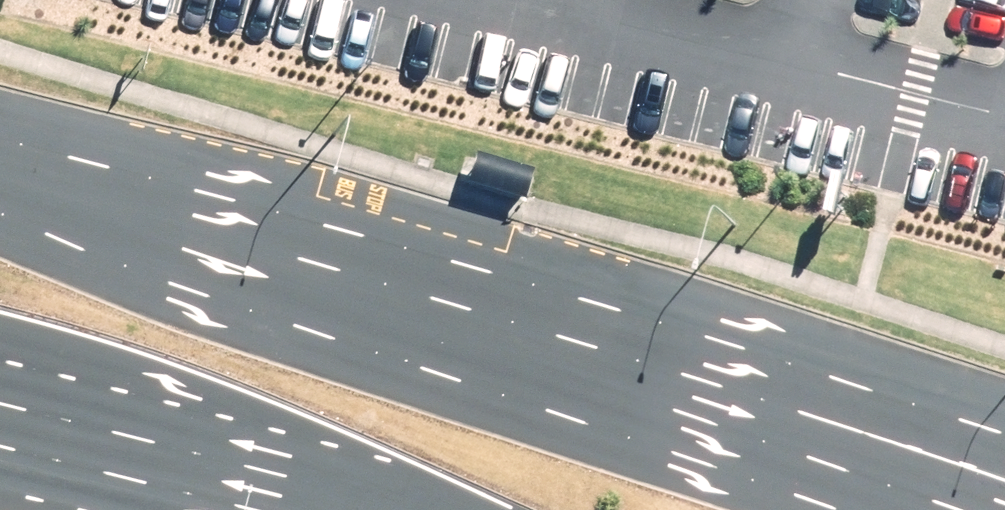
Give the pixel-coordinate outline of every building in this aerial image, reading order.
[(473,180),(532,198),(540,170),(481,152),(473,180)]
